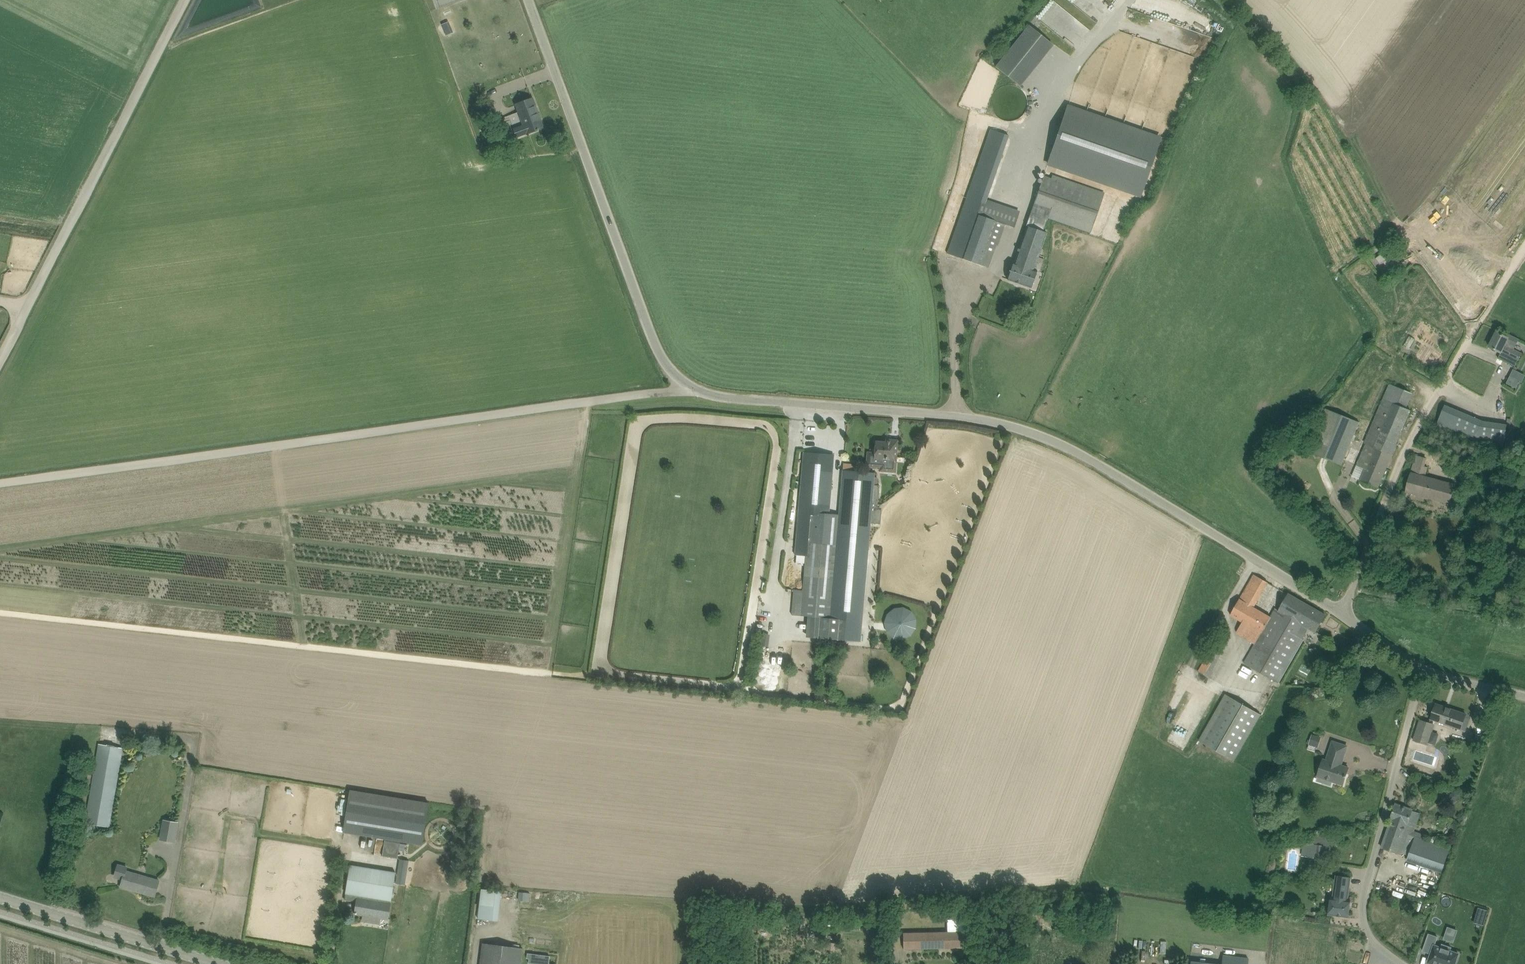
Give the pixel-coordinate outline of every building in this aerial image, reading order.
[(1103,8),(1108,0),(1090,0),(1103,8)] [(443,23),(445,35),(453,33),(451,22),(443,23)] [(993,66),(1019,86),(1052,43),(1026,23),(993,66)] [(520,136),(526,134),(536,130),(536,131),(539,130),(538,129),(543,127),(532,98),(515,105),(523,127),(518,129),(520,136)] [(1160,138),(1068,106),(1048,163),(1140,195),(1160,138)] [(1048,217),(1091,232),(1104,193),(1045,173),(1032,211),(1048,217)] [(1019,214),(986,203),(967,197),(948,253),(988,267),(996,245),(998,245),(1005,224),(1014,227),(1019,214)] [(1047,233),(1043,231),(1027,226),(1014,262),(1008,279),(1031,287),(1037,270),(1040,271),(1044,259),(1039,257),(1047,233)] [(1389,238),(1384,242),(1387,246),(1392,243),(1389,238)] [(1388,259),(1385,254),(1383,253),(1376,259),(1377,260),(1380,264),(1388,259)] [(1515,346),(1519,339),(1509,335),(1508,337),(1497,332),(1489,347),(1501,352),(1498,358),(1515,367),(1522,353),(1514,349),(1515,346)] [(1517,388),(1520,381),(1522,382),(1524,376),(1524,375),(1513,369),(1506,383),(1517,388)] [(1343,465),(1360,422),(1362,417),(1356,414),(1378,383),(1376,382),(1363,373),(1346,399),(1337,413),(1329,410),(1325,408),(1308,451),(1343,465)] [(1358,450),(1351,446),(1345,460),(1365,469),(1360,480),(1379,488),(1379,487),(1393,454),(1392,454),(1411,410),(1407,408),(1398,405),(1405,390),(1389,384),(1383,398),(1364,443),(1362,441),(1358,450)] [(1452,408),(1445,405),(1437,425),(1444,428),(1452,408)] [(1483,421),(1476,418),(1467,438),(1475,441),(1483,421)] [(896,473),(896,463),(898,440),(888,439),(888,442),(875,441),(875,452),(866,452),(866,463),(884,464),(884,472),(896,473)] [(879,485),(874,485),(875,472),(853,471),(843,470),(840,515),(830,514),(834,454),(804,452),(794,555),(795,555),(797,555),(805,556),(805,561),(802,589),(800,616),(808,616),(807,621),(806,638),(861,642),(862,621),(871,523),(880,524),(881,507),(877,507),(879,485)] [(1427,458),(1426,458),(1416,455),(1412,472),(1411,472),(1406,492),(1451,504),(1456,484),(1426,476),(1428,467),(1425,466),(1427,458)] [(1264,589),(1268,582),(1254,574),(1250,581),(1264,589)] [(1303,638),(1309,627),(1317,632),(1326,615),(1289,594),(1280,611),(1276,608),(1271,617),(1254,607),(1258,600),(1244,592),(1231,615),(1243,622),(1262,633),(1256,644),(1245,662),(1280,682),(1305,639),(1303,638)] [(886,637),(915,636),(915,608),(885,608),(886,637)] [(765,646),(767,634),(759,633),(758,645),(765,646)] [(1198,670),(1209,677),(1223,652),(1211,646),(1198,670)] [(1262,714),(1258,712),(1226,694),(1200,741),(1235,760),(1262,714)] [(1431,718),(1462,727),(1467,714),(1436,704),(1431,718)] [(1414,739),(1428,744),(1429,743),(1434,724),(1420,720),(1414,739)] [(1319,748),(1322,737),(1312,734),(1309,745),(1316,747),(1319,748)] [(1344,784),(1347,773),(1349,768),(1341,765),(1347,746),(1332,741),(1326,759),(1323,758),(1317,776),(1325,779),(1324,783),(1331,786),(1333,781),(1344,784)] [(110,827),(124,748),(98,743),(85,823),(110,827)] [(1453,793),(1458,801),(1465,796),(1460,788),(1453,793)] [(1421,813),(1414,811),(1414,810),(1396,804),(1391,819),(1392,819),(1382,847),(1401,854),(1402,852),(1409,855),(1416,836),(1424,839),(1426,834),(1414,830),(1416,826),(1421,813)] [(163,819),(159,840),(175,843),(179,822),(163,819)] [(398,858),(401,842),(385,840),(382,856),(398,858)] [(1326,846),(1315,844),(1313,857),(1324,859),(1326,846)] [(402,859),(398,883),(405,885),(409,860),(402,859)] [(456,860),(455,859),(452,859),(448,883),(452,884),(454,873),(456,860)] [(355,914),(388,919),(396,872),(351,865),(345,899),(357,901),(355,914)] [(126,870),(126,869),(127,867),(122,866),(117,868),(116,873),(118,878),(123,879),(121,886),(155,896),(160,880),(147,877),(126,870)] [(1348,900),(1351,877),(1337,874),(1334,897),(1331,896),(1327,914),(1349,917),(1352,900),(1348,900)] [(486,887),(482,917),(502,920),(506,889),(486,887)] [(530,893),(519,892),(518,900),(530,901),(530,893)] [(1479,908),(1477,914),(1487,916),(1489,910),(1478,907),(1478,908),(1479,908)] [(1444,940),(1455,942),(1458,928),(1447,926),(1444,940)] [(903,932),(903,949),(940,948),(963,947),(963,931),(903,932)] [(1428,963),(1432,963),(1455,963),(1459,954),(1451,951),(1452,948),(1442,944),(1441,948),(1435,946),(1438,937),(1429,934),(1423,951),(1431,954),(1428,963)] [(522,948),(483,943),(480,963),(520,963),(522,948)] [(550,956),(528,953),(527,958),(529,958),(529,963),(539,963),(549,963),(550,956)] [(1222,963),(1248,963),(1248,957),(1223,954),(1222,963)]
